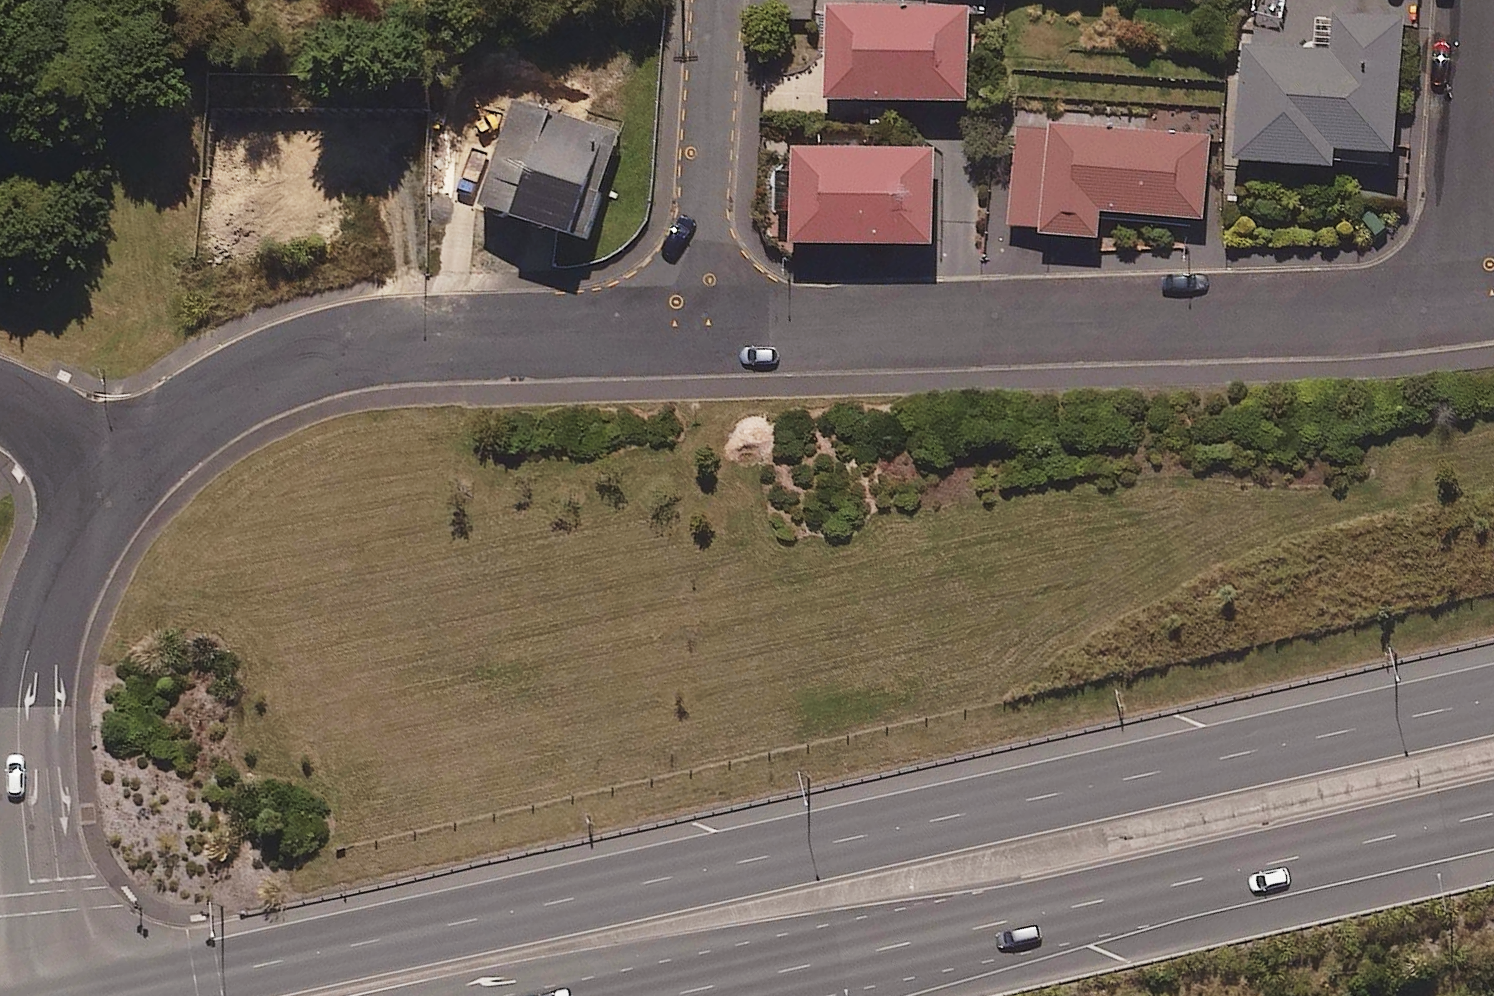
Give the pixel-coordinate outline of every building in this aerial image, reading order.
[(964,106),(967,7),(823,2),(819,101),(964,106)] [(1332,51),(1242,44),(1232,161),(1331,168),(1332,151),(1389,156),(1400,20),(1335,15),(1332,51)] [(620,129),(517,95),(482,202),(586,235),(620,129)] [(1208,139),(1011,123),(1002,234),(1098,242),(1100,213),(1202,221),(1208,139)] [(929,247),(932,150),(787,145),(783,242),(929,247)]
